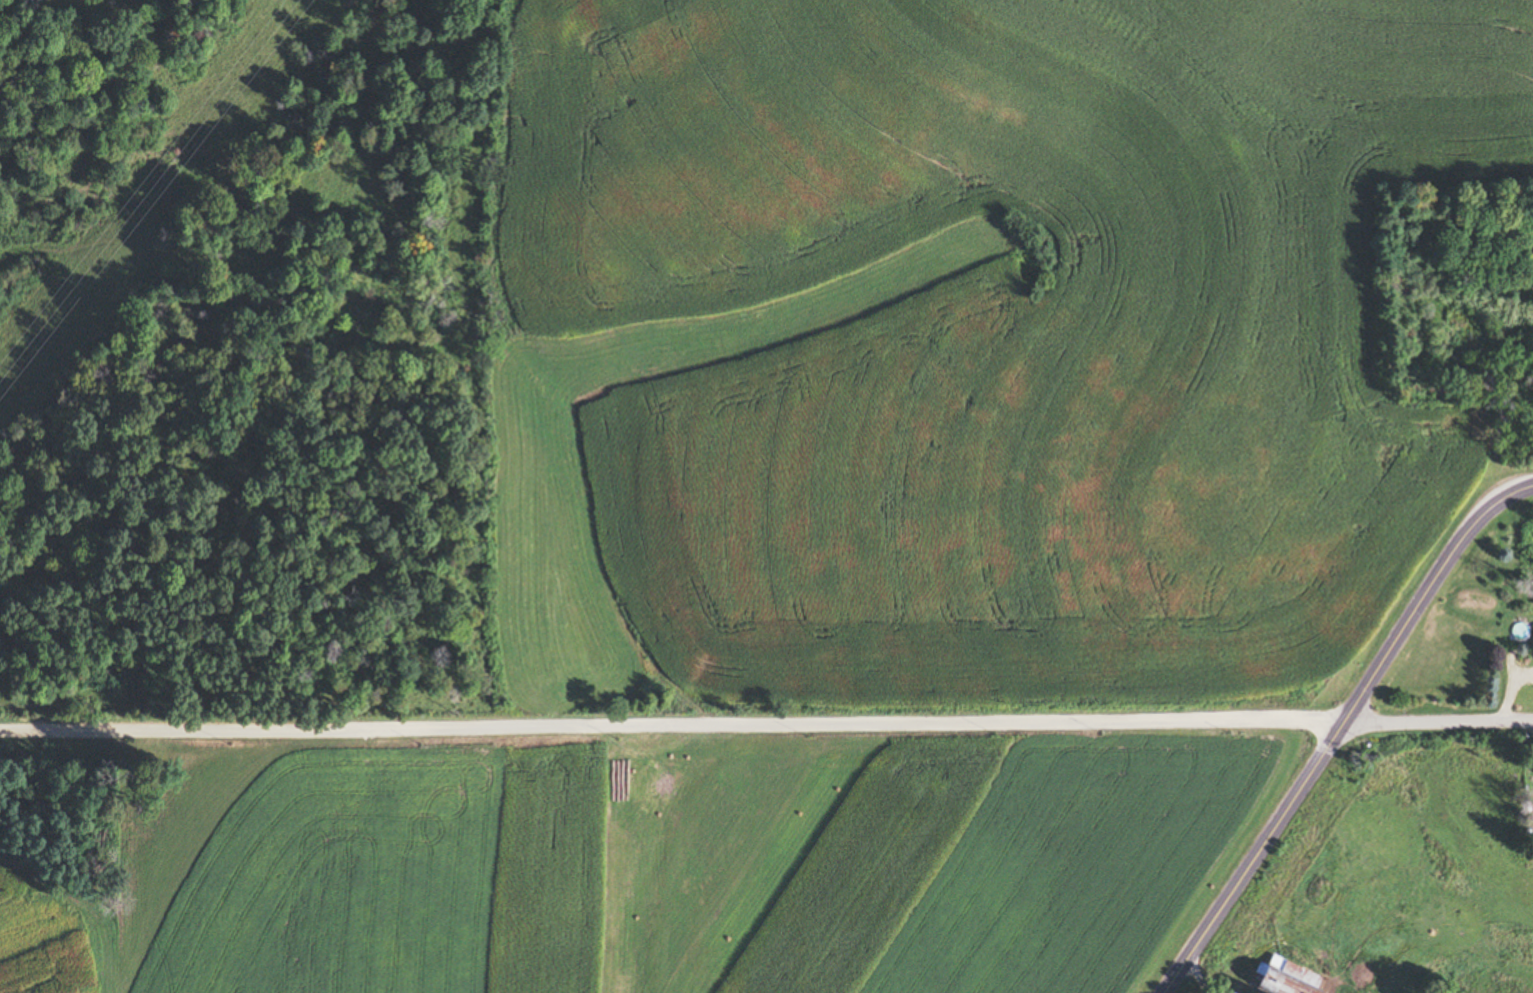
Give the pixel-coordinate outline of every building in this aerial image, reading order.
[(1271,954),(1266,964),(1260,965),(1255,974),(1256,983),(1274,992),(1312,992),(1312,990),(1318,980),(1271,954)]
